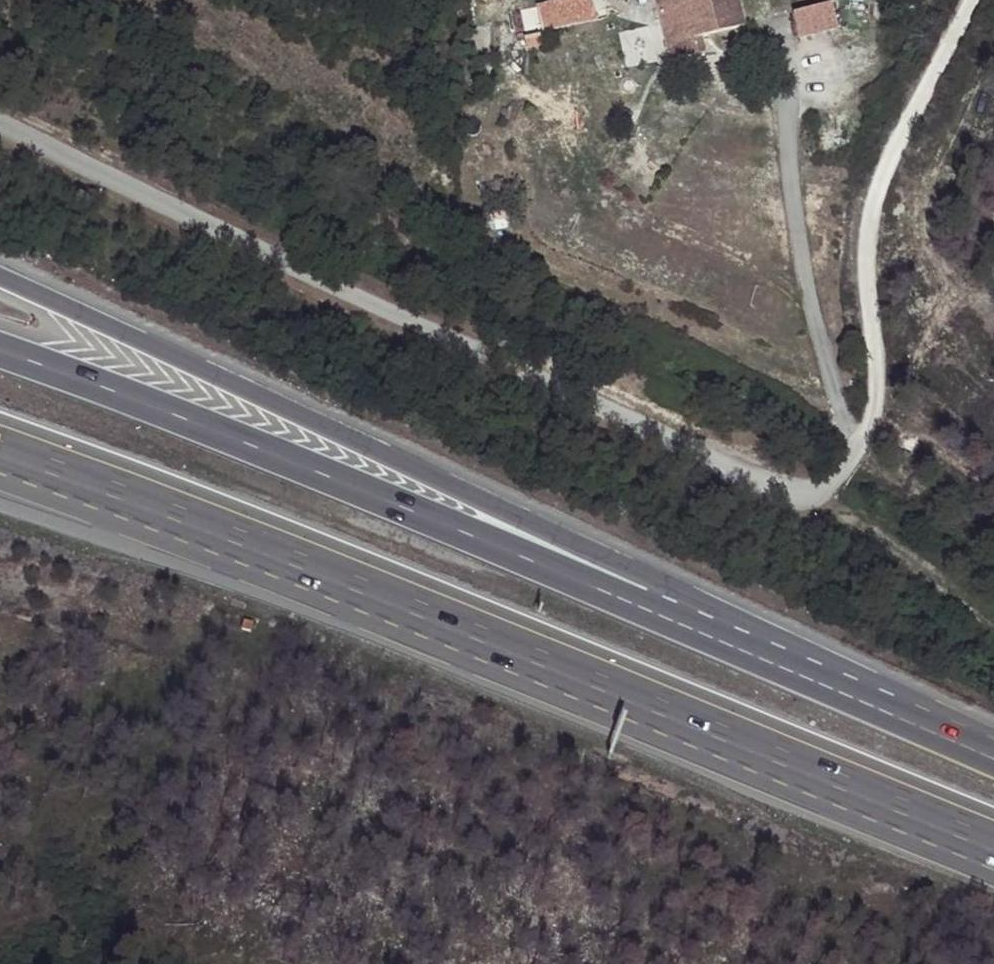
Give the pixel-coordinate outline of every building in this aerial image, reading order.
[(547,32),(602,19),(598,0),(552,0),(540,3),(547,32)] [(671,61),(696,55),(692,39),(700,37),(744,26),(737,0),(655,0),(671,61)] [(831,4),(792,14),(798,38),(837,28),(831,4)] [(704,53),(700,37),(692,39),(696,55),(704,53)]
